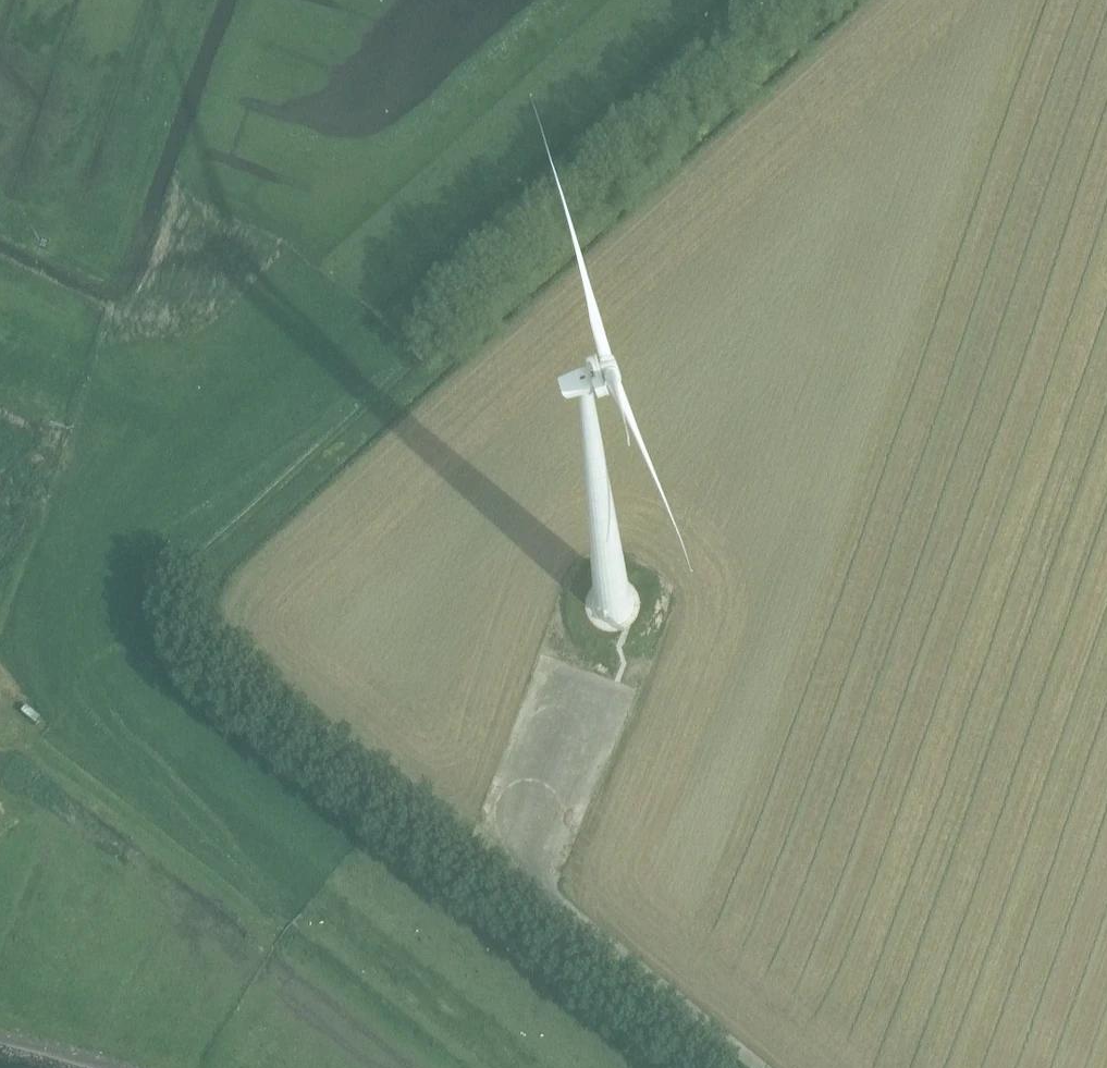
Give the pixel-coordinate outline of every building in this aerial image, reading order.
[(587,618),(594,626),(604,632),(615,633),(625,630),(634,623),(639,613),(640,602),(637,591),(630,583),(620,578),(609,577),(599,580),(590,587),(585,597),(584,607),(587,618)]
